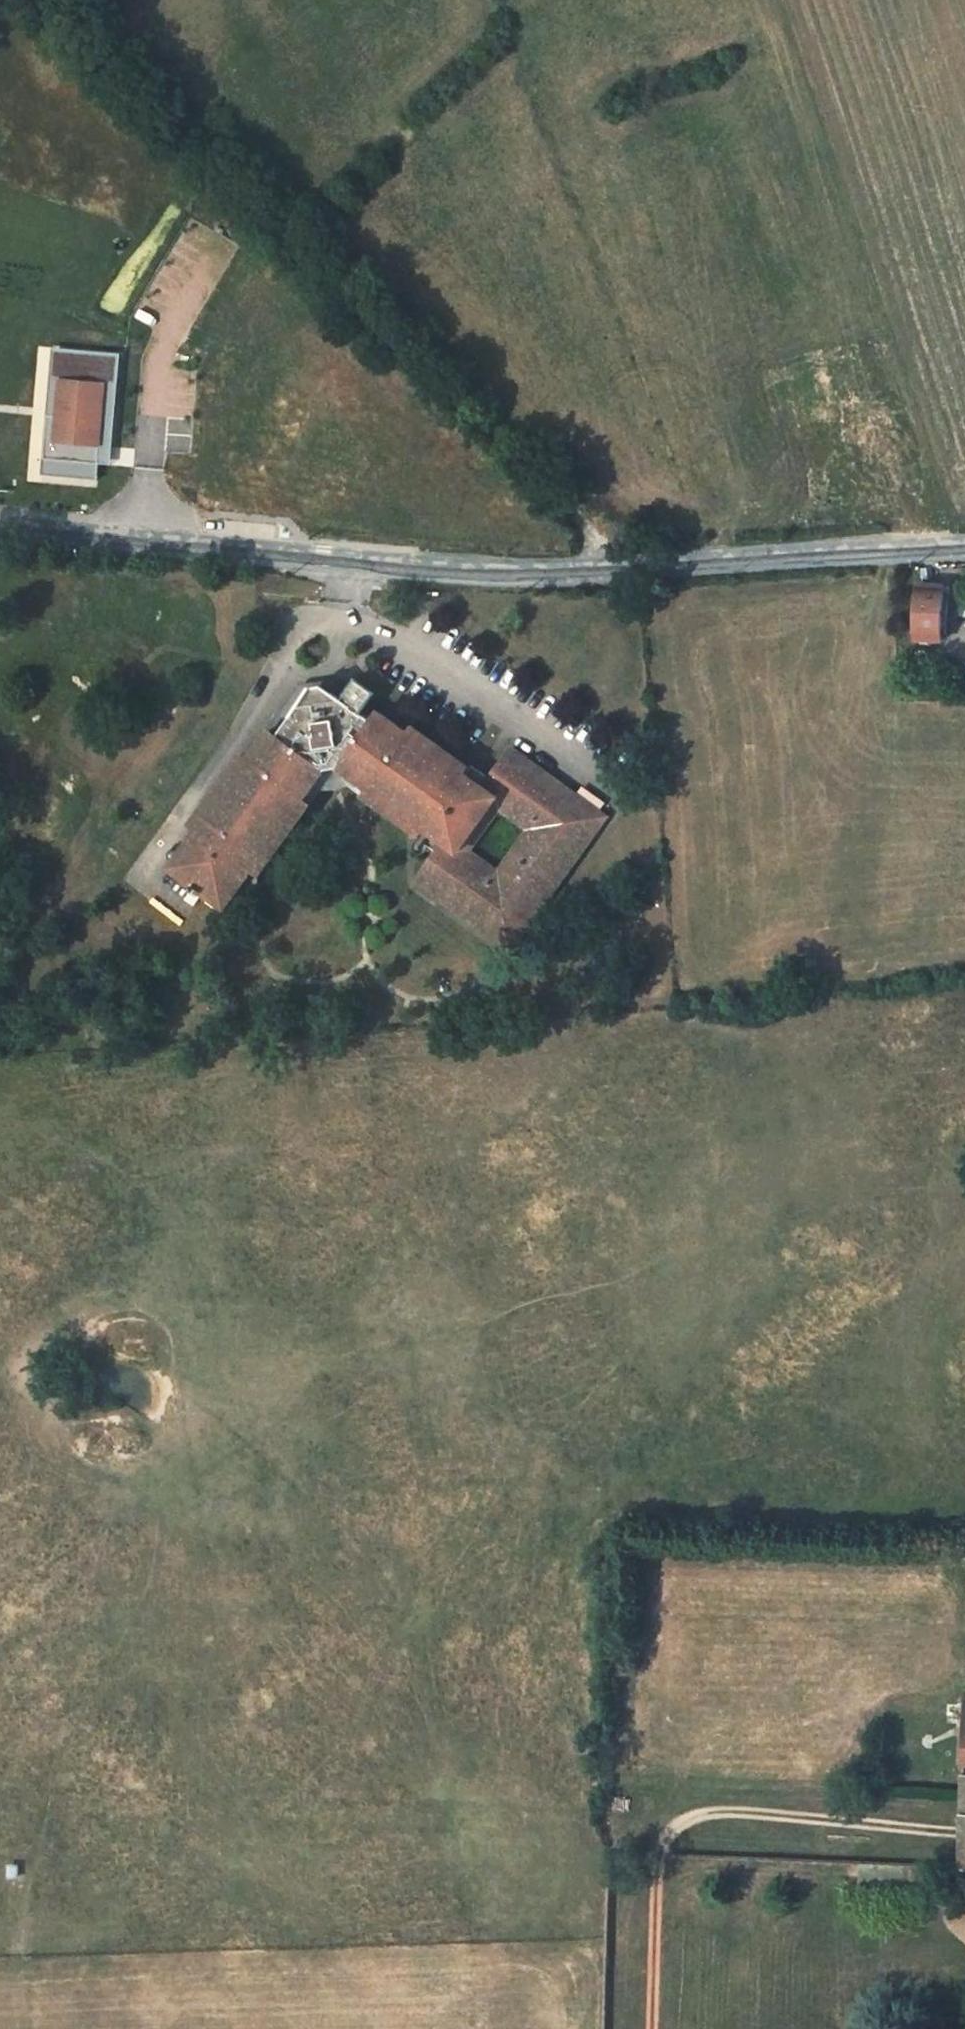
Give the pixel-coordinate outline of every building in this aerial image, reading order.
[(179,391),(179,451),(192,451),(192,391),(179,391)] [(113,397),(69,393),(65,430),(62,455),(51,454),(49,473),(104,478),(113,397)] [(65,430),(54,429),(51,454),(62,455),(65,430)] [(904,618),(899,670),(927,671),(929,650),(930,620),(904,618)] [(417,839),(420,833),(437,845),(409,887),(507,954),(611,817),(600,809),(606,804),(582,787),(577,792),(511,746),(485,778),(410,726),(405,732),(374,711),(368,720),(357,713),(371,694),(351,680),(337,699),(317,686),(303,689),(274,736),(264,730),(240,759),(233,755),(184,827),(191,831),(162,870),(221,912),(249,873),(257,878),(307,805),(301,801),(321,771),(332,771),(362,791),(356,798),(417,839)] [(964,1896),(964,1726),(958,1725),(946,1724),(939,1894),(964,1896)]
